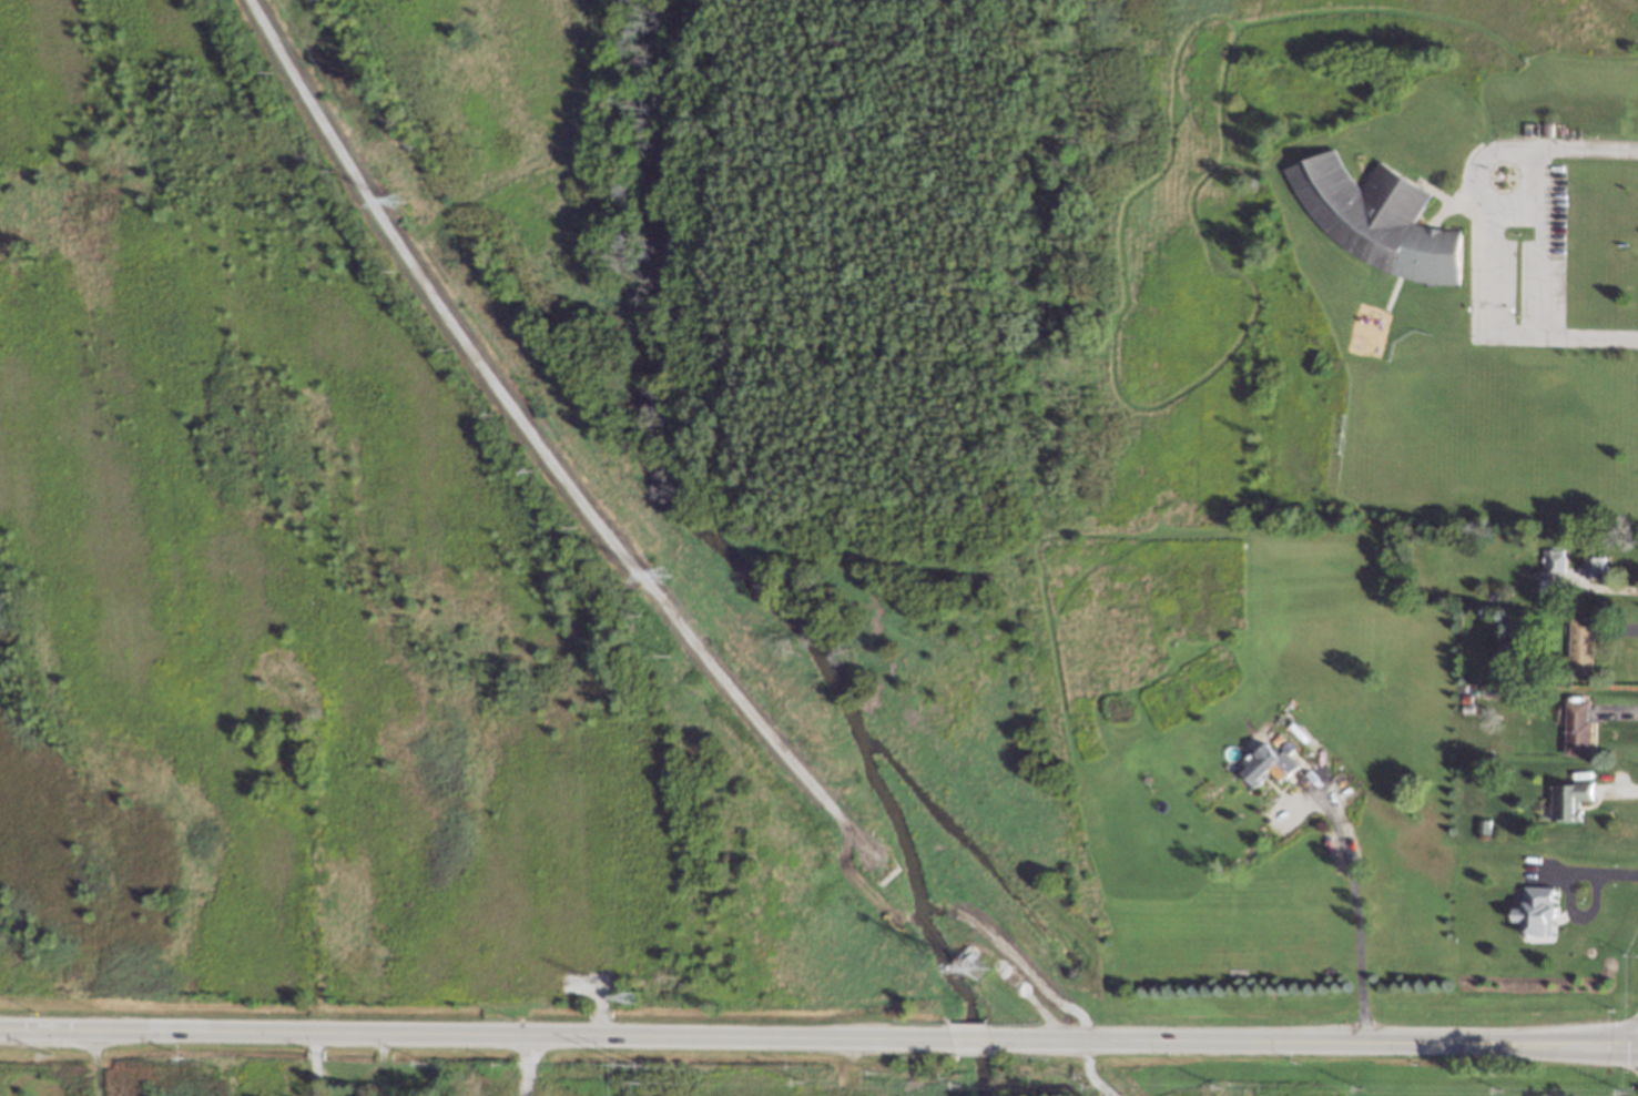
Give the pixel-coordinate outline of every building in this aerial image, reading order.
[(1551,124),(1551,136),(1543,135),(1544,124),(1551,124)] [(1334,150),(1342,164),(1351,177),(1361,190),(1380,161),(1413,183),(1422,190),(1430,195),(1414,223),(1417,225),(1422,226),(1425,227),(1431,230),(1436,231),(1442,231),(1447,232),(1453,232),(1459,231),(1457,286),(1438,285),(1421,282),(1402,277),(1400,277),(1397,276),(1395,276),(1381,270),(1367,262),(1354,254),(1341,245),(1330,234),(1319,223),(1309,211),(1300,197),(1292,184),(1284,170),(1334,149),(1334,150)] [(1366,153),(1363,161),(1357,158),(1361,151),(1366,153)] [(1563,550),(1563,556),(1565,556),(1564,574),(1547,572),(1547,556),(1549,556),(1549,549),(1563,550)] [(1606,557),(1605,580),(1586,579),(1586,577),(1578,576),(1579,568),(1586,568),(1587,557),(1587,556),(1606,557)] [(1594,618),(1594,619),(1594,622),(1593,635),(1593,636),(1595,636),(1594,674),(1569,674),(1571,618),(1594,618)] [(1502,657),(1500,666),(1498,666),(1493,666),(1494,657),(1502,657)] [(1588,703),(1588,721),(1593,721),(1593,722),(1591,757),(1566,755),(1567,701),(1588,702),(1588,703)] [(1280,755),(1284,751),(1285,752),(1299,767),(1286,779),(1284,780),(1280,783),(1270,774),(1255,789),(1238,771),(1257,752),(1258,753),(1269,743),(1280,755)] [(1594,782),(1594,799),(1594,801),(1577,801),(1577,810),(1583,810),(1583,821),(1553,821),(1554,784),(1576,784),(1576,781),(1594,782)] [(1556,887),(1555,905),(1553,905),(1551,936),(1549,936),(1549,937),(1525,937),(1525,922),(1515,922),(1515,909),(1525,909),(1525,891),(1526,886),(1556,887)]
